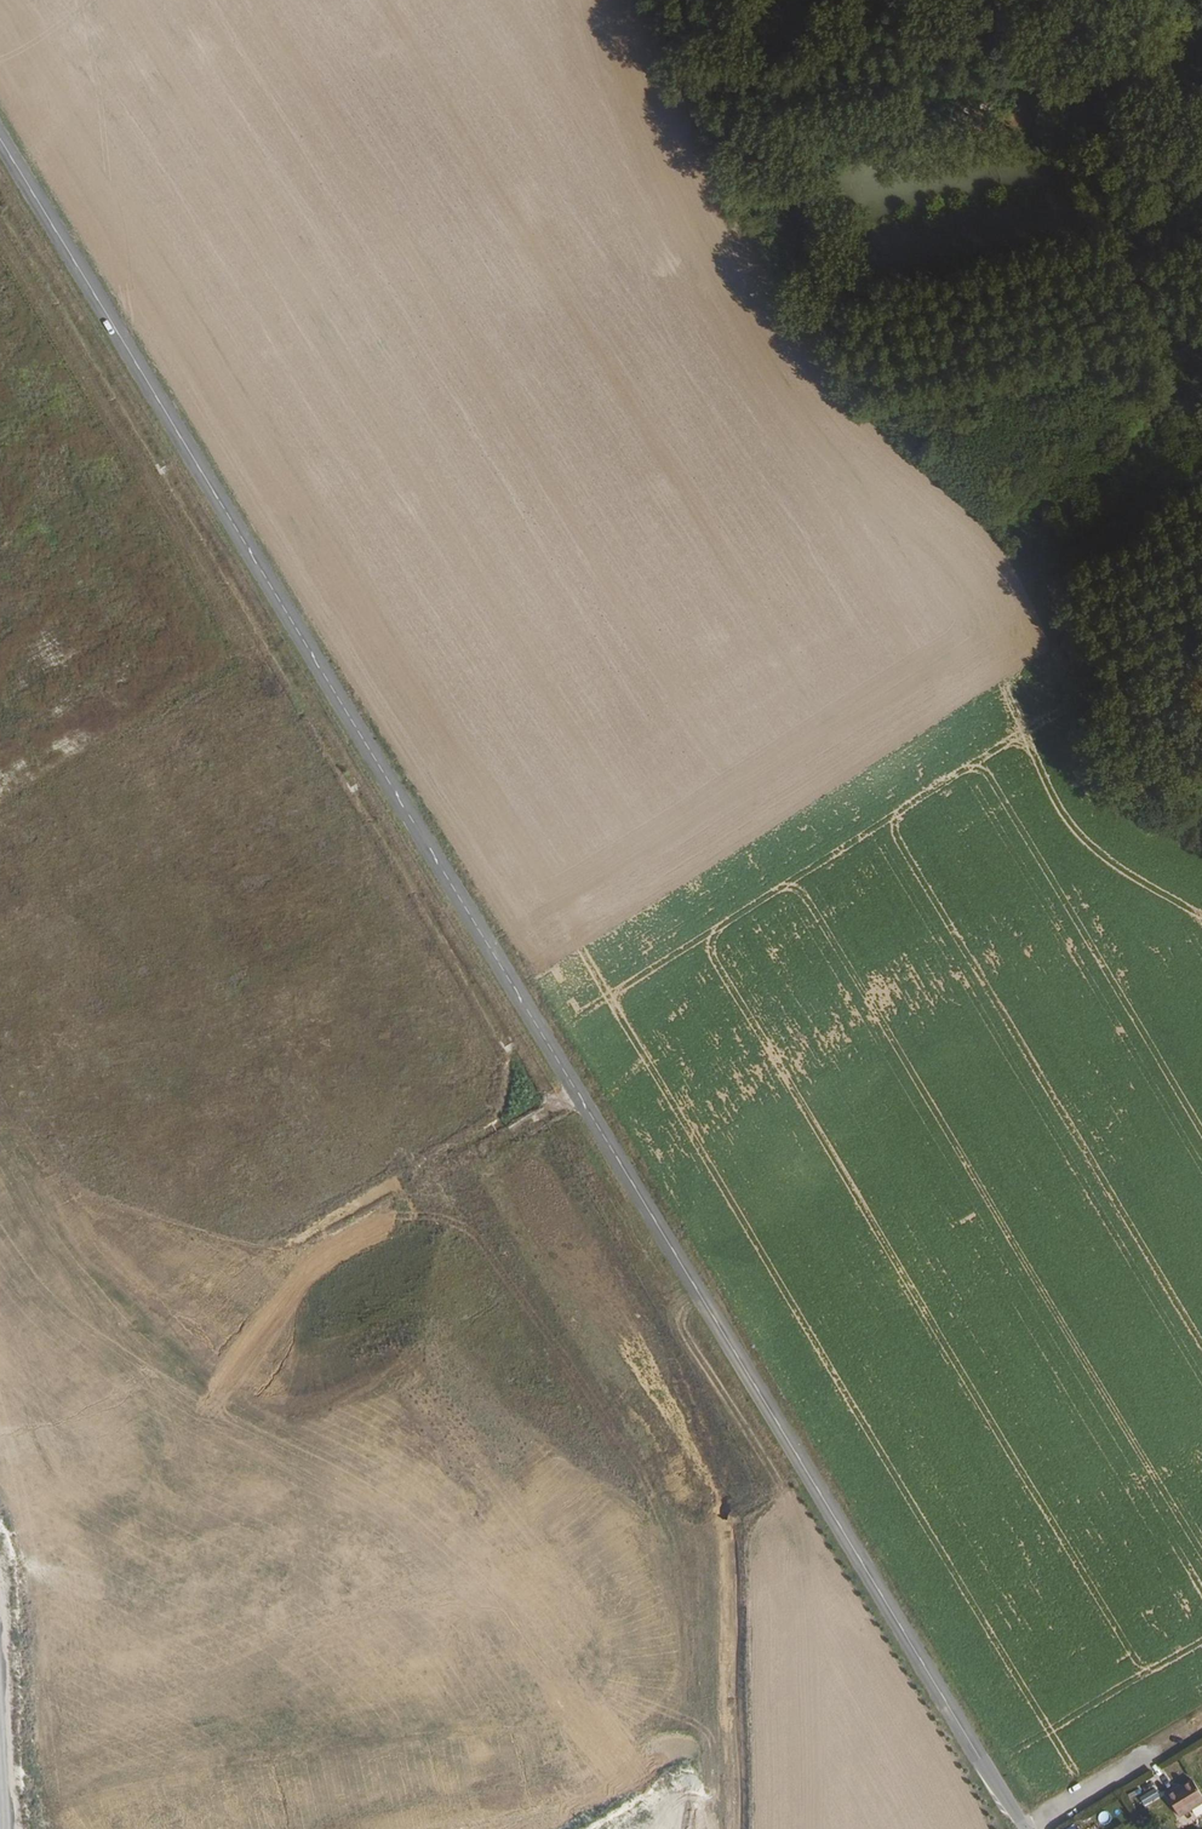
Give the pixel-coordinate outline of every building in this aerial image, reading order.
[(1184,1793),(1178,1797),(1177,1795),(1167,1800),(1181,1823),(1201,1811),(1201,1797),(1196,1786),(1184,1793)] [(1157,1813),(1162,1824),(1172,1820),(1167,1809),(1157,1813)]
